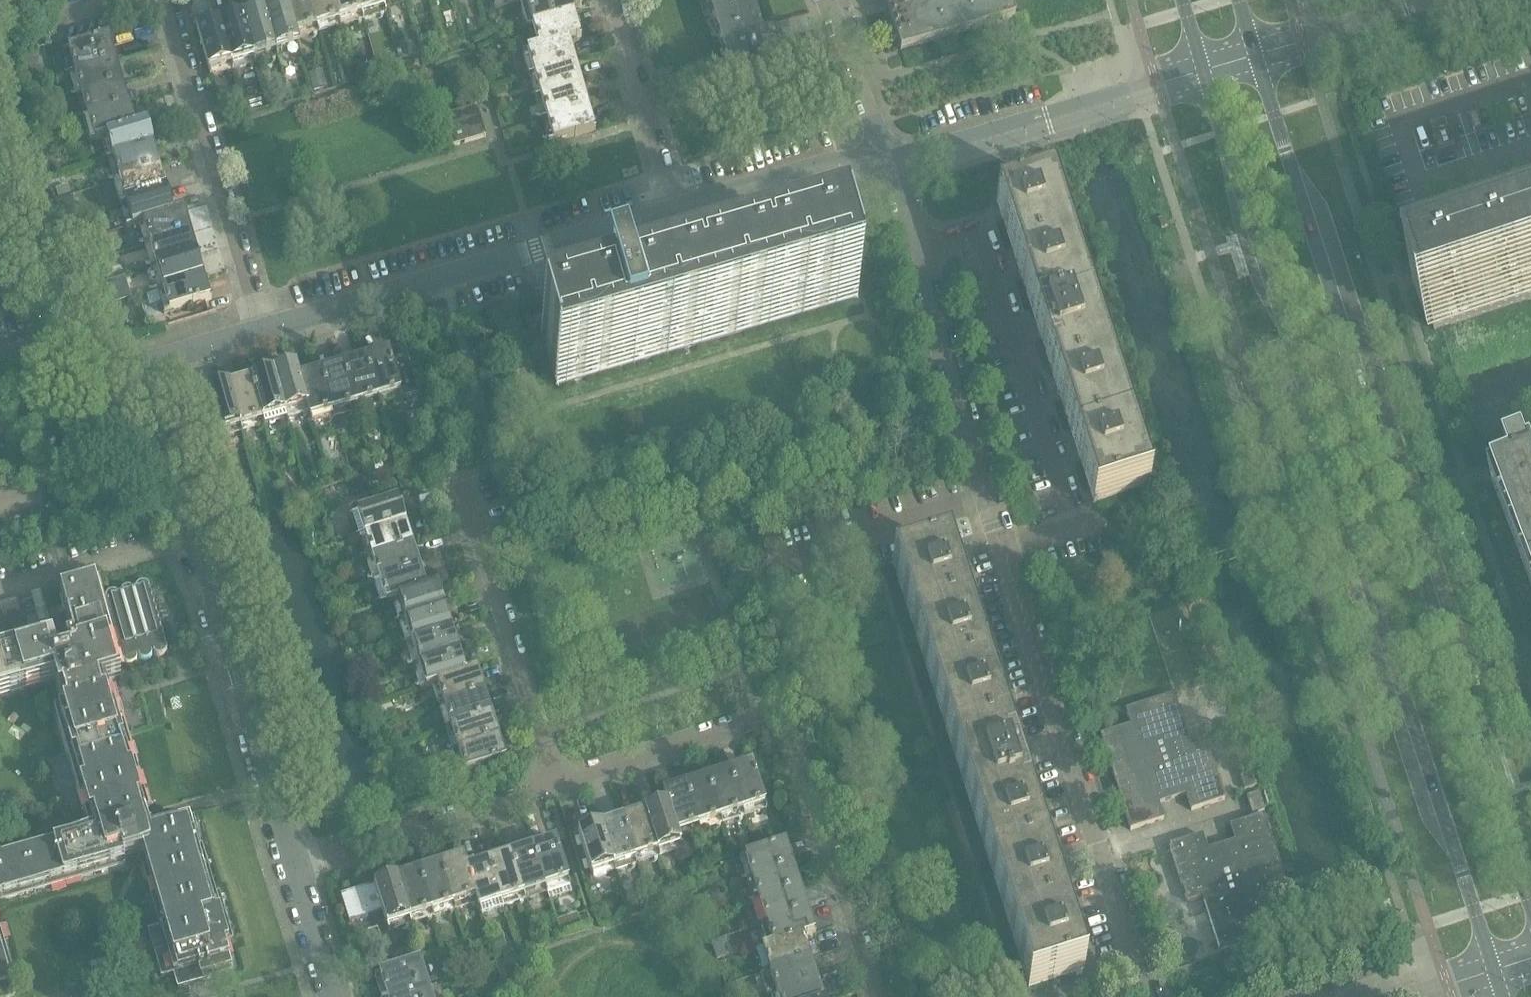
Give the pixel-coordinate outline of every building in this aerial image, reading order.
[(286,5),(287,5),(295,34),(296,34),(317,28),(309,0),(285,0),(286,5)] [(317,28),(339,21),(334,0),(309,0),(317,28)] [(339,21),(362,14),(358,0),(334,0),(339,21)] [(362,14),(385,8),(383,0),(358,0),(362,14)] [(526,4),(532,27),(572,15),(568,0),(541,0),(526,4)] [(733,88),(768,77),(763,59),(783,53),(780,41),(764,46),(751,0),(707,0),(733,88)] [(889,13),(900,49),(900,51),(902,50),(982,27),(994,23),(1014,17),(1015,17),(1010,0),(885,0),(889,13)] [(286,5),(265,12),(276,52),(299,45),(296,34),(295,34),(287,5),(286,5)] [(265,12),(242,18),(254,59),(276,52),(265,12)] [(572,15),(532,27),(538,49),(539,49),(567,41),(568,41),(579,38),(572,15)] [(242,18),(220,25),(231,65),(254,59),(242,18)] [(220,25),(197,31),(209,71),(231,65),(220,25)] [(108,38),(68,51),(75,73),(115,61),(108,38)] [(538,49),(527,52),(534,75),(574,63),(568,41),(567,41),(539,49),(538,49)] [(115,61),(75,73),(82,96),(121,84),(115,61)] [(574,63),(534,75),(540,97),(580,85),(574,63)] [(322,70),(308,74),(313,90),(326,86),(322,70)] [(121,84),(82,96),(88,118),(128,106),(121,84)] [(580,85),(540,97),(546,119),(587,108),(580,85)] [(134,128),(134,127),(128,106),(88,118),(95,141),(107,137),(134,128)] [(477,106),(442,116),(451,147),(486,136),(477,106)] [(587,108),(546,119),(553,142),(593,130),(587,108)] [(134,128),(107,137),(113,159),(152,147),(146,124),(134,127),(134,128)] [(152,147),(113,159),(119,181),(159,169),(152,147)] [(159,169),(119,181),(125,204),(165,192),(159,169)] [(68,186),(57,189),(59,197),(70,194),(68,186)] [(996,203),(1016,264),(1066,248),(1046,188),(996,203)] [(172,214),(172,213),(165,192),(125,204),(132,226),(143,222),(172,214)] [(72,197),(56,202),(61,218),(77,213),(72,197)] [(183,210),(172,213),(172,214),(143,222),(150,245),(190,233),(183,210)] [(1166,219),(1159,221),(1161,228),(1168,226),(1166,219)] [(190,233),(150,245),(156,267),(196,255),(190,233)] [(582,288),(591,317),(540,332),(556,387),(858,299),(842,244),(660,297),(651,267),(582,288)] [(1066,248),(1016,264),(1035,324),(1085,309),(1066,248)] [(1485,263),(1480,248),(1457,256),(1462,271),(1414,287),(1429,332),(1530,299),(1530,248),(1485,263)] [(196,255),(156,267),(162,289),(203,277),(196,255)] [(203,277),(162,289),(169,312),(209,300),(203,277)] [(129,303),(115,308),(118,321),(133,316),(129,303)] [(1035,324),(1055,385),(1105,369),(1085,309),(1035,324)] [(405,345),(388,350),(388,352),(366,359),(377,399),(400,393),(402,398),(419,393),(405,345)] [(366,359),(343,365),(355,406),(377,399),(366,359)] [(343,365),(321,372),(333,412),(355,406),(343,365)] [(296,367),(273,373),(285,414),(307,407),(299,378),(296,367)] [(1055,385),(1074,445),(1124,430),(1105,369),(1055,385)] [(299,378),(307,407),(310,419),(333,412),(321,372),(299,378)] [(273,373),(251,380),(263,420),(285,414),(273,373)] [(251,380),(228,386),(240,427),(263,420),(251,380)] [(228,386),(206,393),(217,433),(240,427),(228,386)] [(1124,430),(1074,445),(1094,506),(1144,490),(1124,430)] [(1514,471),(1495,478),(1496,479),(1491,480),(1530,585),(1530,459),(1527,448),(1508,455),(1514,471)] [(360,480),(349,483),(353,495),(363,492),(360,480)] [(397,501),(357,514),(353,515),(361,538),(364,537),(404,524),(397,501)] [(404,524),(364,537),(371,559),(411,546),(404,524)] [(411,546),(371,559),(379,581),(419,568),(411,546)] [(897,564),(917,625),(967,609),(947,548),(897,564)] [(397,599),(426,590),(419,568),(379,581),(386,604),(397,600),(397,599)] [(205,866),(206,866),(205,865),(201,851),(201,850),(200,850),(196,836),(197,836),(197,835),(196,835),(192,821),(193,821),(192,820),(191,820),(150,832),(146,818),(148,818),(147,816),(146,816),(142,802),(143,802),(143,801),(141,801),(137,787),(139,787),(139,786),(137,786),(133,772),(135,772),(134,771),(133,771),(129,757),(130,757),(130,756),(128,756),(124,742),(126,742),(126,741),(124,741),(120,728),(122,727),(121,726),(120,726),(116,713),(117,712),(117,711),(115,712),(111,698),(113,697),(112,695),(108,682),(120,678),(120,677),(118,678),(114,664),(123,661),(124,662),(127,664),(131,664),(135,662),(137,658),(136,656),(138,656),(139,658),(142,660),(146,659),(150,657),(152,654),(151,652),(153,651),(154,653),(157,655),(161,655),(165,653),(167,650),(164,642),(165,640),(163,638),(162,634),(163,632),(161,631),(160,627),(161,625),(159,623),(158,619),(159,617),(157,616),(156,612),(156,610),(155,608),(154,604),(154,602),(152,601),(151,597),(152,595),(150,593),(149,588),(148,586),(145,584),(141,584),(137,586),(135,589),(136,591),(134,592),(133,590),(130,588),(126,588),(122,590),(120,594),(121,596),(119,596),(118,594),(115,593),(111,593),(107,595),(105,598),(105,600),(95,603),(91,589),(94,588),(94,587),(93,587),(60,597),(73,642),(66,644),(66,643),(53,647),(53,648),(47,650),(46,646),(0,660),(0,691),(8,689),(10,694),(11,693),(10,693),(24,689),(25,689),(26,689),(24,684),(38,680),(39,685),(41,685),(40,684),(54,680),(54,681),(55,681),(63,710),(63,711),(56,713),(55,713),(55,714),(56,714),(91,836),(0,863),(0,900),(124,864),(124,865),(125,865),(125,864),(123,857),(143,851),(143,852),(147,865),(144,866),(144,867),(143,867),(143,868),(144,868),(161,926),(149,930),(148,930),(148,931),(149,931),(162,975),(161,975),(161,976),(162,976),(174,973),(178,986),(178,987),(178,988),(179,988),(231,973),(231,972),(232,972),(232,971),(231,971),(227,957),(228,957),(227,956),(223,943),(231,940),(232,940),(232,939),(231,939),(227,925),(228,925),(227,924),(223,910),(223,909),(222,909),(218,895),(219,895),(218,894),(217,894),(213,895),(209,881),(210,881),(210,880),(209,880),(205,866)] [(426,590),(397,599),(397,600),(404,621),(444,609),(437,586),(426,590)] [(37,617),(27,620),(22,603),(0,609),(0,645),(32,635),(31,631),(40,629),(37,617)] [(444,609),(404,621),(411,644),(451,631),(444,609)] [(917,625),(936,685),(986,669),(967,609),(917,625)] [(451,631),(411,644),(418,666),(458,653),(451,631)] [(458,653),(418,666),(426,688),(437,685),(437,684),(465,675),(465,674),(458,653)] [(986,669),(936,685),(955,746),(1005,730),(986,669)] [(477,671),(465,674),(465,675),(437,684),(437,685),(444,706),(484,693),(477,671)] [(484,693),(444,706),(451,728),(491,715),(484,693)] [(1117,731),(1100,736),(1111,771),(1113,775),(1118,790),(1121,800),(1130,829),(1129,829),(1130,830),(1163,819),(1163,818),(1162,818),(1157,803),(1186,793),(1191,809),(1190,809),(1191,811),(1195,809),(1216,803),(1223,800),(1224,800),(1224,799),(1216,775),(1211,760),(1209,753),(1206,745),(1207,745),(1206,744),(1205,744),(1191,749),(1186,733),(1185,733),(1179,712),(1176,704),(1174,696),(1173,696),(1126,711),(1131,726),(1116,730),(1117,731)] [(491,715),(451,728),(458,750),(498,737),(491,715)] [(955,746),(975,806),(1025,790),(1005,730),(955,746)] [(498,737),(458,750),(465,773),(505,760),(498,737)] [(752,765),(729,772),(742,812),(765,805),(752,765)] [(1252,771),(1239,775),(1244,790),(1257,786),(1252,771)] [(729,772),(707,779),(720,819),(742,812),(729,772)] [(707,779),(685,786),(698,826),(720,819),(707,779)] [(685,786),(662,794),(666,805),(667,805),(676,833),(677,833),(698,826),(685,786)] [(975,806),(994,866),(1044,850),(1025,790),(975,806)] [(1265,811),(1259,793),(1246,797),(1249,805),(1250,810),(1252,815),(1265,811)] [(666,805),(645,812),(657,852),(680,845),(677,833),(676,833),(667,805),(666,805)] [(645,812),(622,819),(635,859),(657,852),(645,812)] [(1207,853),(1202,837),(1202,835),(1169,846),(1169,847),(1187,901),(1186,901),(1187,902),(1202,897),(1219,950),(1267,935),(1262,920),(1277,916),(1276,915),(1293,910),(1263,817),(1263,816),(1229,826),(1230,828),(1236,843),(1207,853)] [(622,819),(600,826),(613,866),(635,859),(622,819)] [(600,826),(578,833),(591,873),(613,866),(600,826)] [(555,841),(532,848),(545,888),(568,880),(555,841)] [(785,844),(745,857),(752,880),(792,867),(785,844)] [(532,848),(510,855),(523,895),(545,888),(532,848)] [(1044,850),(994,866),(1014,927),(1064,911),(1044,850)] [(510,855),(488,862),(501,902),(523,895),(510,855)] [(463,858),(440,865),(453,905),(475,898),(466,869),(467,869),(463,858)] [(475,898),(479,909),(501,902),(488,862),(467,869),(466,869),(475,898)] [(440,865),(418,872),(431,912),(453,905),(440,865)] [(792,867),(752,880),(759,902),(799,889),(792,867)] [(639,869),(631,872),(634,880),(641,877),(639,869)] [(418,872),(396,879),(409,919),(431,912),(418,872)] [(373,884),(340,895),(349,923),(382,912),(386,926),(409,919),(396,879),(374,886),(373,884)] [(799,889),(759,902),(766,924),(806,911),(799,889)] [(638,904),(627,908),(630,916),(641,913),(638,904)] [(806,911),(766,924),(773,946),(802,937),(802,938),(814,934),(806,911)] [(1083,971),(1064,911),(1014,927),(1033,987),(1083,971)] [(1164,922),(1160,911),(1149,915),(1153,926),(1164,922)] [(577,915),(556,921),(560,934),(580,927),(577,915)] [(13,996),(7,973),(12,971),(11,970),(0,934),(0,996),(9,996),(13,996)] [(773,946),(762,949),(769,972),(809,959),(802,938),(802,937),(773,946)] [(721,939),(710,942),(715,959),(726,955),(721,939)] [(809,959),(769,972),(776,994),(816,981),(809,959)] [(379,975),(386,996),(388,996),(426,985),(419,962),(379,975)] [(776,994),(777,996),(821,996),(816,981),(776,994)] [(724,987),(728,996),(740,996),(735,983),(724,987)] [(388,996),(430,996),(426,985),(388,996)]
